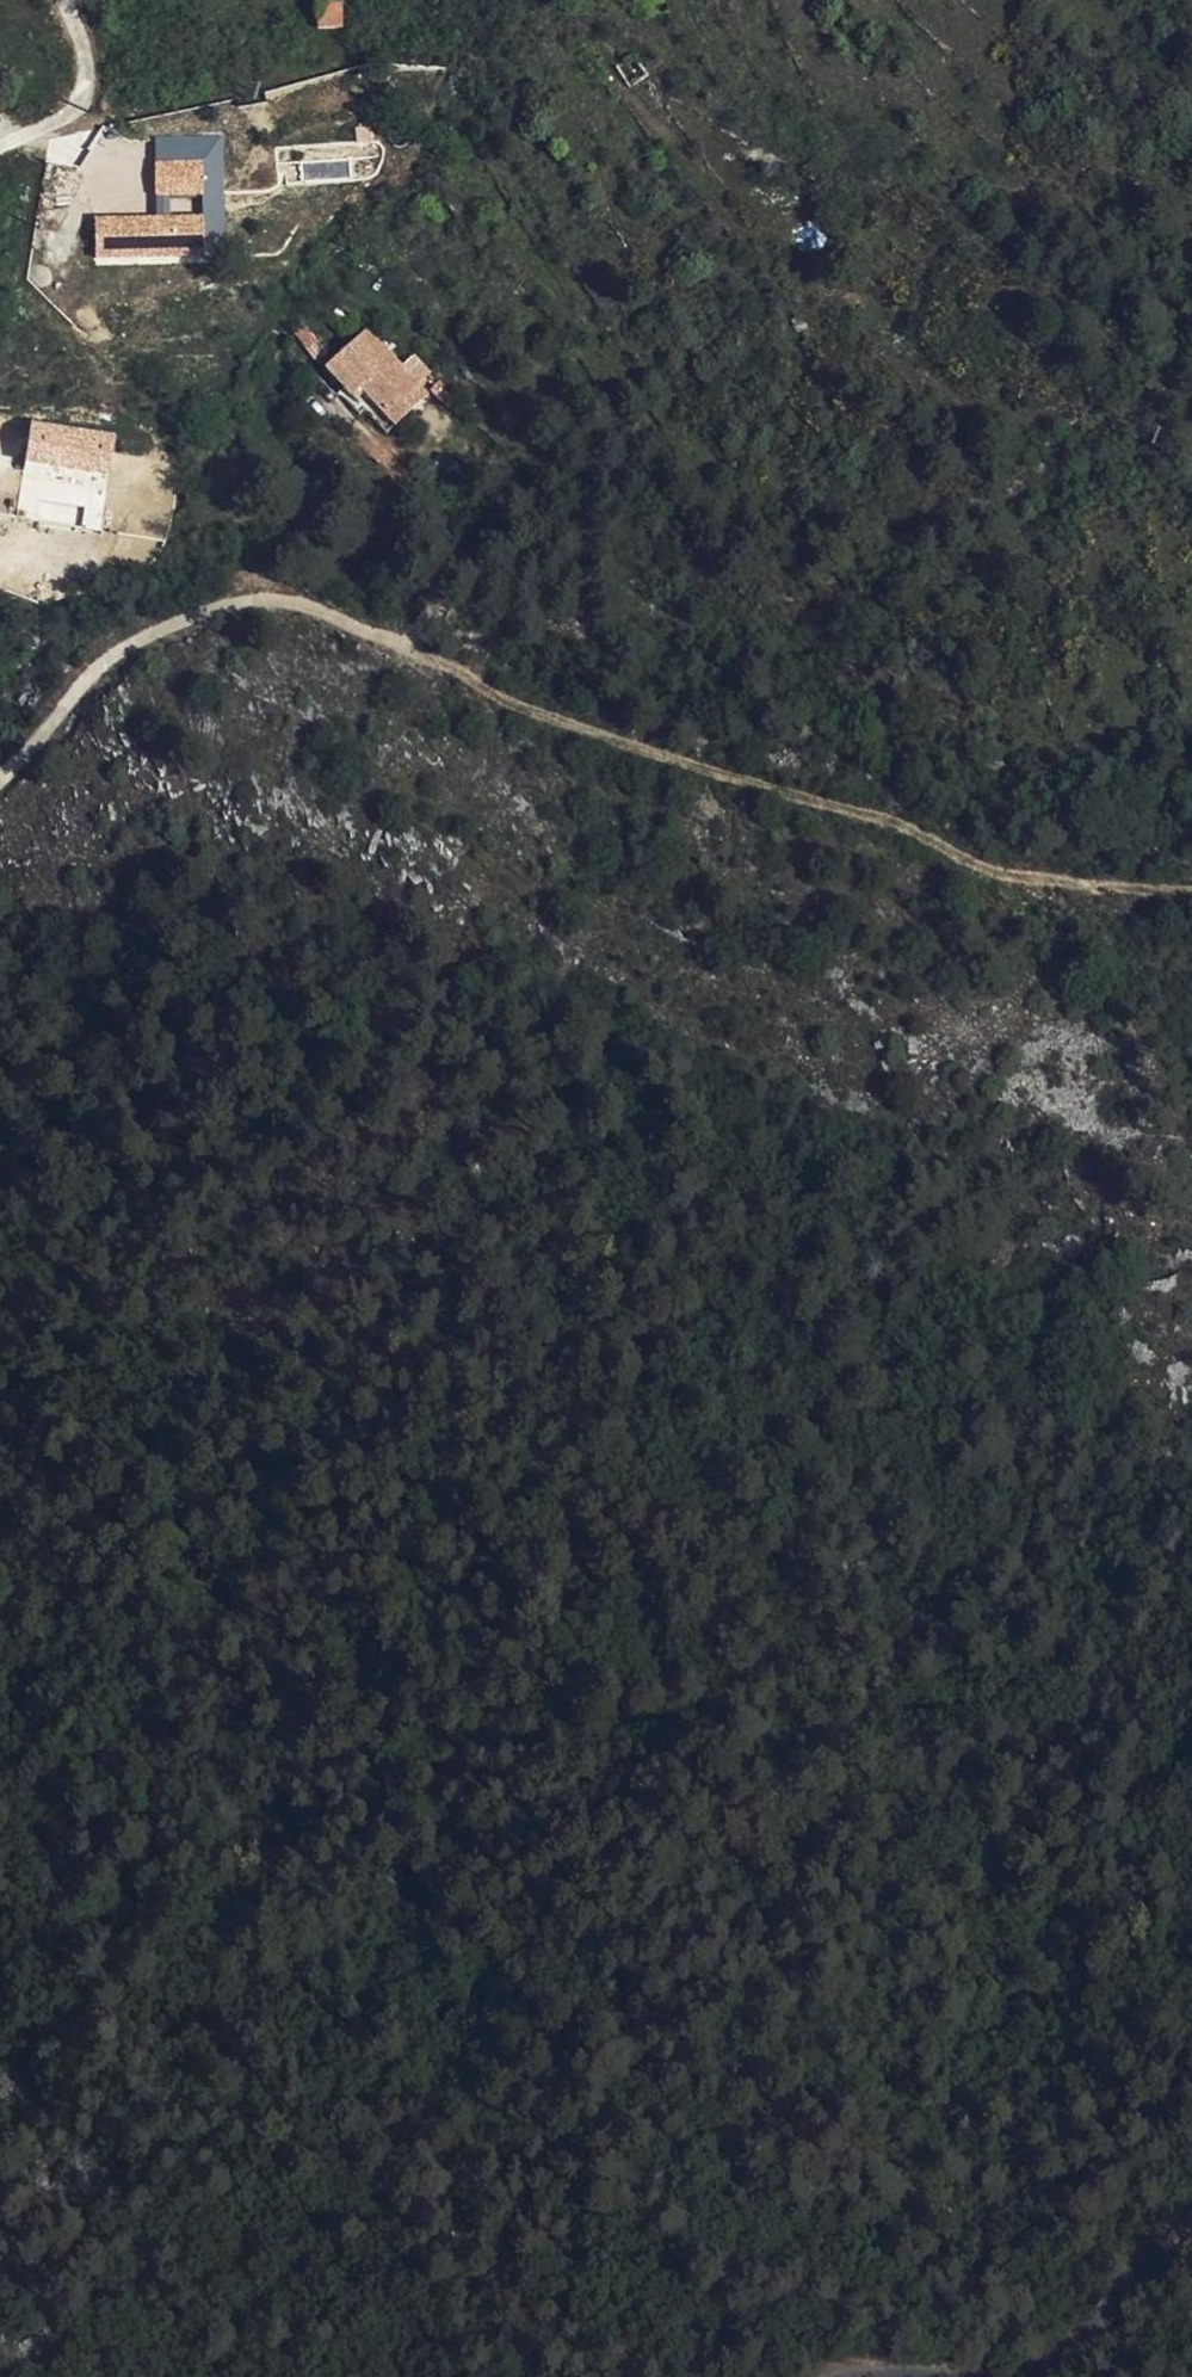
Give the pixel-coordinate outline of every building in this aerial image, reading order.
[(328,38),(353,40),(356,16),(331,14),(328,38)] [(632,89),(651,76),(635,58),(617,67),(632,89)] [(228,200),(224,136),(157,140),(162,221),(199,219),(198,202),(228,200)] [(98,229),(101,275),(207,267),(203,221),(98,229)] [(358,386),(382,412),(413,383),(426,371),(407,351),(394,364),(361,328),(321,365),(348,395),(358,386)] [(393,424),(424,395),(413,383),(382,412),(393,424)]
